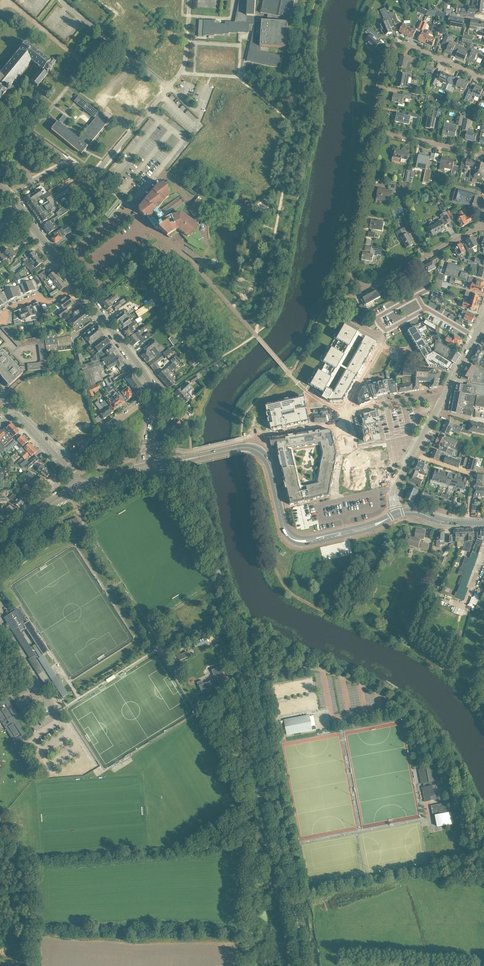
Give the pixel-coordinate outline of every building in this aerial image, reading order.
[(295,0),(240,0),(237,22),(226,21),(225,23),(200,19),(197,40),(250,28),(251,24),(254,24),(248,62),(281,67),(283,55),(260,52),(261,45),(287,49),(290,28),(288,19),(293,18),(295,0)] [(483,9),(483,0),(482,0),(473,0),(472,7),(478,8),(480,8),(480,9),(483,9)] [(475,13),(477,14),(476,14),(479,15),(480,14),(483,14),(483,13),(483,9),(480,9),(480,8),(478,8),(472,7),(469,7),(468,9),(458,8),(457,13),(460,13),(460,15),(467,16),(468,16),(468,14),(472,14),(472,13),(475,14),(475,13)] [(393,24),(392,24),(386,8),(381,10),(385,19),(383,20),(383,22),(378,24),(378,23),(382,33),(382,32),(383,32),(385,35),(392,32),(390,28),(394,26),(393,24)] [(399,32),(406,35),(411,25),(410,24),(410,23),(406,24),(406,25),(403,24),(398,22),(395,13),(394,14),(393,12),(389,14),(390,18),(393,24),(392,24),(393,24),(394,26),(395,29),(400,26),(402,27),(399,32)] [(449,16),(448,21),(451,22),(450,26),(462,28),(464,19),(449,16)] [(470,25),(470,29),(480,31),(479,35),(483,36),(483,23),(482,23),(471,21),(470,25)] [(415,26),(411,25),(406,35),(413,38),(417,30),(414,28),(415,26)] [(366,28),(368,30),(365,32),(369,35),(365,39),(367,42),(366,44),(370,48),(372,46),(374,49),(380,43),(377,40),(378,40),(379,40),(381,37),(377,34),(375,31),(369,26),(366,28)] [(431,29),(429,35),(428,36),(425,44),(432,47),(435,39),(431,37),(431,36),(432,36),(434,32),(433,32),(435,28),(432,27),(431,29)] [(418,41),(425,44),(428,36),(422,33),(418,41)] [(451,55),(452,53),(456,44),(457,43),(451,40),(453,36),(446,34),(443,42),(449,45),(446,50),(445,50),(444,52),(451,55)] [(462,42),(469,43),(472,44),(474,36),(464,34),(464,36),(463,36),(462,42)] [(3,97),(7,91),(8,92),(11,88),(9,87),(30,62),(34,64),(33,65),(37,68),(36,69),(39,71),(37,73),(37,72),(36,73),(37,74),(34,77),(34,76),(33,77),(34,77),(31,81),(30,80),(30,81),(31,81),(30,82),(31,83),(31,82),(36,86),(35,87),(36,87),(37,86),(38,87),(38,86),(37,86),(40,83),(41,83),(41,82),(43,79),(44,79),(44,78),(47,73),(47,72),(49,71),(49,72),(50,72),(50,71),(51,70),(52,70),(53,68),(52,68),(52,66),(56,61),(52,58),(51,60),(47,57),(47,58),(26,42),(1,73),(0,72),(0,100),(3,97)] [(466,59),(468,60),(473,48),(475,44),(472,44),(469,43),(467,49),(456,44),(452,53),(456,55),(456,57),(465,61),(466,59)] [(483,53),(473,48),(468,60),(475,64),(478,58),(483,60),(483,52),(483,53)] [(410,62),(412,62),(413,58),(411,58),(410,59),(408,58),(408,57),(401,56),(399,67),(402,68),(402,70),(411,72),(412,68),(409,68),(410,62)] [(452,86),(454,82),(456,78),(446,73),(443,72),(442,73),(440,72),(438,76),(437,76),(437,77),(438,77),(437,79),(452,86)] [(404,73),(404,74),(398,73),(396,80),(398,81),(397,87),(405,88),(405,87),(408,88),(409,87),(411,87),(412,85),(409,84),(409,83),(408,83),(409,77),(411,78),(411,77),(412,75),(411,74),(404,73)] [(435,87),(438,81),(432,78),(428,86),(431,88),(432,86),(435,87)] [(456,89),(457,87),(466,90),(469,83),(459,79),(458,81),(456,80),(454,84),(452,87),(450,91),(452,92),(454,88),(456,89)] [(141,80),(133,91),(138,94),(136,97),(124,87),(115,98),(133,111),(136,106),(139,108),(150,94),(148,93),(152,88),(141,80)] [(469,99),(471,94),(479,97),(483,90),(475,86),(473,92),(469,91),(467,95),(465,99),(467,99),(468,98),(469,99)] [(411,94),(408,93),(403,92),(403,96),(394,94),(392,101),(398,103),(398,105),(404,106),(405,104),(403,104),(404,98),(410,99),(411,94)] [(94,119),(78,139),(57,122),(51,129),(72,146),(81,154),(109,121),(105,118),(78,96),(73,102),(94,119)] [(442,112),(443,109),(443,107),(441,106),(440,109),(438,108),(438,111),(435,110),(433,118),(428,117),(426,128),(434,130),(436,117),(441,118),(442,112)] [(421,119),(422,115),(409,112),(408,116),(402,114),(397,113),(395,122),(409,125),(411,117),(421,119)] [(457,115),(455,125),(457,126),(461,127),(462,124),(464,116),(459,115),(457,115)] [(475,142),(476,137),(477,135),(473,134),(473,130),(472,129),(469,128),(471,120),(465,119),(463,130),(466,131),(465,134),(466,134),(465,140),(475,142)] [(457,127),(445,124),(442,135),(455,137),(457,127)] [(407,163),(407,160),(408,160),(409,153),(395,150),(394,157),(393,157),(392,161),(397,162),(401,163),(401,162),(407,163)] [(419,155),(416,168),(426,170),(425,178),(429,179),(430,179),(433,162),(429,161),(429,157),(419,155)] [(445,168),(452,170),(452,171),(452,172),(452,173),(452,174),(453,175),(454,176),(455,176),(456,175),(457,175),(458,173),(458,174),(458,172),(459,167),(453,166),(455,160),(442,158),(439,169),(444,171),(445,168)] [(466,164),(463,177),(473,179),(472,182),(477,183),(478,179),(482,180),(483,178),(483,177),(483,176),(483,175),(483,174),(483,172),(483,164),(478,163),(478,162),(467,159),(466,164)] [(153,191),(138,208),(139,212),(143,216),(147,216),(151,216),(152,217),(150,220),(153,224),(156,223),(157,224),(159,229),(159,230),(160,230),(169,238),(173,237),(176,233),(180,233),(187,241),(188,242),(189,243),(198,249),(200,248),(205,251),(206,250),(207,247),(202,242),(201,242),(200,241),(201,240),(203,239),(198,231),(199,225),(192,220),(193,217),(202,215),(202,200),(196,199),(190,207),(187,206),(186,205),(185,202),(186,202),(184,198),(181,195),(180,196),(179,195),(177,194),(174,194),(174,193),(173,186),(168,181),(163,183),(159,185),(157,186),(154,189),(153,191)] [(182,183),(180,185),(180,186),(181,186),(182,186),(187,190),(188,191),(194,195),(195,195),(195,196),(197,193),(182,183)] [(396,184),(394,184),(390,183),(388,191),(378,189),(376,199),(391,202),(393,190),(395,190),(396,184)] [(70,187),(59,194),(62,197),(72,190),(70,187)] [(30,194),(24,199),(28,205),(35,201),(34,200),(43,194),(38,188),(35,190),(35,191),(31,195),(30,194)] [(468,207),(471,208),(475,209),(480,194),(456,188),(452,201),(469,206),(468,207)] [(117,199),(104,215),(109,218),(122,203),(117,199)] [(39,207),(35,201),(28,205),(32,211),(39,207)] [(36,217),(52,207),(50,204),(51,204),(50,203),(49,203),(49,204),(45,207),(43,204),(39,207),(32,211),(36,217)] [(57,215),(46,223),(42,226),(48,234),(57,228),(53,223),(54,222),(54,221),(69,211),(65,206),(56,213),(57,215)] [(54,210),(52,207),(36,217),(41,224),(47,219),(46,218),(50,215),(49,214),(54,210)] [(471,216),(466,218),(462,211),(459,212),(460,214),(456,217),(462,227),(468,224),(467,223),(473,220),(471,216)] [(439,215),(442,219),(443,221),(440,222),(439,220),(435,222),(432,221),(430,223),(429,225),(431,227),(429,228),(433,236),(445,229),(444,226),(451,222),(446,212),(444,213),(443,213),(439,215)] [(50,236),(55,243),(65,236),(78,226),(73,219),(50,236)] [(369,232),(368,237),(375,238),(376,234),(382,235),(382,232),(383,232),(385,222),(372,220),(371,220),(370,229),(371,229),(370,229),(372,229),(372,231),(371,232),(369,232)] [(415,232),(412,227),(411,224),(404,228),(396,232),(399,239),(401,238),(407,248),(413,245),(408,235),(415,232)] [(476,244),(477,243),(477,240),(474,240),(473,237),(467,241),(468,243),(465,244),(470,254),(475,254),(472,248),(477,246),(476,244)] [(465,252),(463,248),(461,244),(455,247),(457,251),(456,252),(458,256),(458,255),(461,260),(464,258),(462,254),(465,252)] [(377,255),(380,256),(381,256),(382,249),(376,248),(371,247),(370,252),(371,252),(371,254),(363,252),(362,260),(369,261),(368,262),(376,264),(377,258),(377,255)] [(12,259),(15,256),(8,248),(1,255),(0,254),(0,261),(2,262),(5,259),(5,258),(7,256),(11,260),(12,259)] [(29,259),(24,263),(26,266),(38,257),(34,251),(31,253),(29,251),(25,254),(24,255),(26,258),(27,257),(29,259)] [(425,266),(427,270),(428,272),(436,268),(434,264),(440,261),(437,256),(431,260),(432,262),(430,263),(429,261),(426,262),(427,265),(425,266)] [(38,257),(26,266),(27,267),(28,269),(29,269),(30,271),(32,274),(41,270),(45,268),(44,265),(43,265),(43,264),(42,264),(41,263),(42,262),(38,257)] [(448,262),(446,269),(468,275),(469,273),(462,271),(463,267),(448,262)] [(483,269),(481,268),(480,268),(479,267),(476,267),(472,266),(471,265),(470,268),(480,271),(478,277),(483,279),(483,269)] [(456,278),(467,281),(468,275),(446,269),(444,274),(439,272),(438,273),(448,276),(451,277),(456,278)] [(47,289),(61,279),(55,271),(49,276),(45,271),(38,275),(46,285),(44,287),(47,289)] [(438,273),(436,282),(442,284),(444,278),(447,279),(448,276),(438,273)] [(40,289),(37,285),(33,279),(30,281),(26,277),(24,278),(29,292),(32,291),(33,292),(40,289)] [(468,282),(469,282),(479,285),(479,284),(483,286),(483,283),(483,281),(476,279),(469,277),(468,282)] [(17,286),(22,296),(26,294),(26,293),(29,292),(24,278),(20,279),(21,284),(17,286)] [(59,292),(66,286),(63,282),(63,281),(62,279),(61,280),(61,279),(47,289),(49,292),(48,292),(51,297),(59,292)] [(479,285),(469,282),(468,285),(471,286),(470,290),(482,293),(483,286),(479,284),(479,285)] [(7,284),(13,299),(17,297),(17,298),(22,296),(17,286),(14,287),(11,283),(7,284)] [(0,292),(0,293),(6,302),(10,301),(10,300),(13,299),(7,284),(5,285),(5,290),(0,292)] [(366,305),(380,297),(377,290),(363,298),(361,299),(364,305),(366,304),(366,305)] [(434,290),(433,292),(437,294),(436,298),(440,300),(443,293),(434,290)] [(479,295),(475,294),(472,293),(467,292),(466,296),(468,296),(467,300),(479,304),(480,298),(479,298),(479,295)] [(58,303),(61,307),(63,309),(57,314),(60,318),(68,312),(66,309),(74,303),(68,295),(58,303)] [(102,304),(107,310),(112,306),(110,303),(116,298),(114,295),(102,304)] [(146,305),(154,299),(152,296),(144,302),(146,305)] [(432,297),(431,300),(437,302),(436,303),(442,306),(443,301),(440,300),(436,298),(432,297)] [(126,302),(124,299),(113,307),(116,310),(126,302)] [(146,312),(156,306),(154,303),(156,301),(154,299),(146,305),(143,307),(146,312)] [(477,309),(479,304),(467,300),(465,300),(463,307),(467,309),(475,311),(475,309),(477,309)] [(32,320),(34,320),(37,319),(36,315),(38,314),(34,304),(38,302),(29,305),(30,306),(26,308),(32,320)] [(73,313),(75,316),(68,322),(71,325),(78,320),(77,319),(78,318),(81,316),(86,312),(84,309),(81,306),(74,311),(74,312),(73,313)] [(146,312),(143,307),(142,307),(140,309),(136,312),(139,317),(146,312)] [(26,322),(30,321),(32,320),(26,308),(23,309),(23,308),(14,312),(18,310),(22,320),(25,319),(26,322)] [(464,319),(470,322),(471,323),(474,318),(472,317),(473,315),(471,315),(462,310),(460,313),(465,316),(464,319)] [(76,327),(90,317),(86,312),(81,316),(78,318),(77,319),(78,320),(71,325),(73,328),(76,326),(76,327)] [(117,315),(118,316),(114,319),(118,325),(130,315),(128,312),(125,315),(123,312),(121,314),(120,312),(117,315)] [(118,325),(121,330),(131,322),(130,320),(133,318),(130,315),(118,325)] [(140,317),(135,320),(127,326),(129,328),(123,332),(127,338),(133,333),(132,332),(134,330),(132,327),(138,323),(142,320),(140,317)] [(316,371),(309,384),(315,388),(316,389),(315,390),(316,391),(323,398),(330,402),(343,402),(376,344),(377,343),(376,343),(366,337),(366,338),(363,335),(358,333),(358,332),(348,327),(347,327),(343,324),(335,339),(339,341),(335,348),(334,349),(330,347),(329,348),(322,361),(322,362),(326,364),(321,372),(317,370),(316,371)] [(2,329),(11,337),(14,334),(6,325),(2,329)] [(90,345),(104,334),(97,326),(84,336),(90,345)] [(407,331),(411,338),(420,333),(421,333),(423,331),(422,329),(419,330),(418,330),(416,326),(407,331)] [(138,331),(128,339),(133,346),(139,341),(141,344),(153,334),(151,335),(148,332),(142,337),(141,335),(141,334),(140,333),(140,334),(138,331)] [(169,339),(173,345),(182,338),(178,332),(169,339)] [(420,333),(411,338),(415,345),(424,340),(420,333)] [(47,353),(66,350),(71,349),(71,344),(58,346),(56,335),(51,335),(44,336),(47,353)] [(27,365),(28,371),(48,369),(44,336),(39,337),(42,364),(27,365)] [(462,341),(458,338),(454,336),(452,340),(448,337),(446,341),(454,346),(455,344),(459,347),(461,343),(461,344),(462,342),(462,341)] [(111,343),(106,337),(94,347),(99,352),(101,351),(104,349),(108,346),(108,347),(111,345),(110,344),(111,343)] [(141,356),(147,363),(149,362),(150,363),(158,356),(153,349),(158,345),(153,339),(148,343),(149,345),(144,349),(146,352),(141,356)] [(424,340),(415,345),(419,352),(428,347),(424,340)] [(461,355),(456,352),(453,350),(436,340),(435,351),(455,364),(461,355)] [(109,356),(113,353),(112,352),(115,350),(113,348),(113,347),(112,345),(111,345),(108,347),(108,346),(104,349),(105,350),(104,350),(107,353),(103,354),(101,351),(99,352),(96,354),(98,358),(96,359),(97,361),(101,360),(102,359),(107,357),(106,355),(107,354),(109,356)] [(428,347),(419,352),(423,359),(432,354),(429,347),(428,347)] [(483,347),(483,348),(480,347),(478,350),(477,350),(476,352),(476,353),(483,358),(483,348),(483,347)] [(163,354),(166,357),(172,352),(169,348),(163,354)] [(18,368),(19,368),(2,350),(0,352),(0,375),(0,376),(1,377),(2,378),(2,379),(3,380),(4,380),(3,381),(6,384),(5,385),(8,388),(20,376),(23,373),(18,368)] [(107,357),(102,359),(105,365),(116,358),(113,353),(109,356),(107,357)] [(432,354),(423,359),(424,359),(425,362),(428,367),(438,367),(439,366),(447,371),(449,370),(453,364),(434,353),(432,354)] [(476,353),(475,354),(474,356),(472,360),(475,362),(474,363),(478,366),(479,364),(483,367),(483,358),(476,353)] [(154,371),(158,368),(165,362),(164,358),(160,354),(158,356),(150,363),(149,364),(152,368),(154,371)] [(116,358),(105,365),(108,370),(117,365),(119,369),(124,366),(121,361),(121,360),(120,358),(119,358),(119,357),(116,358)] [(199,363),(195,358),(190,362),(194,367),(199,363)] [(223,359),(215,363),(218,368),(226,363),(223,359)] [(100,371),(100,372),(104,370),(101,360),(97,361),(86,365),(78,366),(78,369),(82,368),(85,376),(100,371)] [(161,380),(163,382),(169,376),(174,372),(172,370),(179,364),(176,360),(168,366),(168,367),(164,370),(158,376),(159,376),(162,379),(161,380)] [(474,366),(470,364),(460,379),(483,383),(483,371),(478,369),(474,366)] [(431,382),(432,371),(413,370),(413,371),(412,371),(412,370),(404,370),(396,378),(396,379),(399,378),(402,379),(403,385),(398,386),(399,393),(402,393),(402,394),(410,393),(410,392),(419,390),(419,382),(420,382),(431,382)] [(439,377),(439,371),(432,370),(431,382),(430,388),(437,387),(439,377)] [(103,380),(100,372),(100,371),(85,376),(81,378),(84,384),(87,383),(87,386),(88,385),(89,387),(96,383),(97,384),(103,380)] [(143,388),(132,374),(128,377),(126,378),(125,377),(122,380),(126,384),(126,385),(133,394),(135,392),(136,393),(140,390),(141,391),(143,389),(143,388)] [(115,382),(112,376),(105,380),(108,386),(115,382)] [(176,383),(172,379),(169,376),(163,382),(169,388),(176,383)] [(387,379),(387,381),(390,393),(390,395),(393,394),(394,395),(396,395),(397,394),(399,393),(398,386),(397,384),(396,385),(395,382),(391,383),(391,384),(389,385),(389,383),(390,383),(389,379),(387,379)] [(377,396),(390,393),(387,381),(382,382),(381,380),(378,380),(378,381),(374,382),(374,381),(371,382),(371,381),(368,381),(369,386),(374,399),(377,398),(377,396)] [(174,393),(184,404),(187,401),(188,402),(191,399),(185,393),(191,387),(187,382),(181,388),(181,387),(174,393)] [(100,389),(97,384),(96,383),(92,386),(94,391),(100,389)] [(457,384),(455,392),(465,394),(475,395),(477,395),(483,397),(483,386),(467,383),(467,386),(457,384)] [(133,394),(126,385),(122,387),(123,388),(118,392),(125,401),(128,399),(134,395),(133,394)] [(363,388),(357,400),(360,406),(361,405),(371,401),(370,399),(372,399),(367,386),(363,388)] [(124,402),(121,398),(116,392),(114,394),(115,395),(112,397),(119,406),(120,406),(122,405),(122,404),(124,402)] [(472,412),(475,395),(455,392),(451,412),(461,415),(471,417),(472,412)] [(477,395),(475,406),(483,408),(483,397),(477,395)] [(119,406),(112,397),(111,397),(110,398),(110,399),(108,397),(105,399),(114,410),(116,408),(117,409),(119,408),(119,407),(119,406)] [(268,405),(266,406),(272,430),(274,430),(310,422),(309,421),(307,409),(306,409),(307,409),(306,404),(305,397),(289,401),(289,402),(287,402),(286,403),(286,402),(285,401),(272,404),(271,405),(271,406),(269,406),(268,407),(268,406),(268,405)] [(103,419),(108,415),(100,404),(97,401),(96,402),(96,405),(97,406),(101,412),(99,414),(100,415),(103,419)] [(113,411),(110,407),(109,406),(107,407),(102,402),(100,404),(108,415),(113,411)] [(320,415),(319,415),(314,416),(315,423),(328,422),(326,414),(328,414),(327,409),(319,410),(320,413),(320,415)] [(379,422),(377,411),(360,415),(363,426),(376,423),(379,422)] [(176,419),(165,431),(167,433),(173,427),(176,430),(181,424),(176,419)] [(441,432),(445,434),(449,436),(452,429),(460,433),(463,428),(446,420),(441,432)] [(14,440),(12,438),(13,436),(14,436),(19,432),(11,423),(6,428),(5,427),(0,431),(0,447),(3,450),(5,448),(14,440)] [(470,423),(468,431),(483,434),(483,425),(470,423)] [(270,439),(271,446),(276,445),(290,505),(330,496),(338,454),(333,432),(329,430),(270,439)] [(371,440),(372,440),(372,439),(372,437),(372,438),(370,432),(370,431),(369,430),(369,431),(363,433),(362,432),(361,433),(363,434),(364,439),(363,441),(365,442),(365,441),(366,441),(367,441),(368,440),(371,439),(371,440)] [(16,441),(17,442),(16,443),(14,440),(5,448),(3,450),(4,451),(6,453),(13,447),(16,445),(19,449),(23,447),(28,442),(22,435),(16,441)] [(457,442),(445,437),(441,435),(440,437),(439,437),(437,440),(449,446),(454,448),(456,446),(457,442)] [(435,448),(452,455),(454,456),(455,452),(448,448),(449,446),(437,440),(435,445),(436,445),(435,448)] [(19,449),(22,453),(20,455),(22,457),(33,447),(31,445),(32,445),(30,443),(29,443),(28,443),(26,445),(27,445),(24,448),(23,447),(19,449)] [(346,453),(339,492),(341,493),(391,481),(392,479),(384,444),(347,453),(346,453)] [(33,447),(22,457),(24,459),(30,454),(31,456),(37,451),(33,447)] [(444,453),(433,449),(430,458),(448,464),(458,468),(459,465),(465,467),(467,458),(462,457),(461,458),(456,457),(456,458),(444,454),(444,453)] [(28,462),(23,467),(28,469),(36,461),(33,458),(29,462),(28,462)] [(467,470),(474,472),(475,471),(476,471),(476,473),(480,473),(481,473),(483,474),(483,468),(479,468),(476,467),(476,466),(478,460),(470,458),(467,470)] [(23,467),(28,462),(26,459),(20,465),(23,467)] [(413,470),(409,480),(420,485),(423,481),(416,478),(418,472),(425,474),(425,473),(427,474),(429,470),(427,469),(429,464),(417,459),(413,470)] [(42,474),(43,474),(46,477),(51,473),(45,467),(42,470),(39,467),(36,470),(42,475),(42,474)] [(439,485),(444,472),(441,471),(437,469),(436,469),(435,473),(433,472),(430,482),(439,485)] [(27,474),(40,485),(43,481),(38,476),(36,477),(29,471),(27,474)] [(448,488),(452,474),(451,474),(446,472),(444,472),(439,485),(448,488)] [(474,486),(482,487),(483,487),(483,474),(481,473),(480,473),(476,473),(475,473),(474,486)] [(40,485),(27,474),(25,476),(29,480),(28,482),(30,484),(36,489),(40,485)] [(457,488),(460,477),(458,476),(453,474),(453,475),(452,474),(448,488),(452,489),(453,487),(457,488)] [(463,477),(463,478),(460,477),(457,488),(460,489),(460,492),(467,494),(468,483),(467,483),(468,479),(467,479),(463,477)] [(24,488),(20,487),(20,485),(17,484),(15,484),(13,489),(15,489),(24,493),(24,492),(29,496),(34,492),(28,487),(26,486),(24,488)] [(418,487),(417,487),(414,486),(413,486),(411,488),(410,487),(410,488),(405,499),(405,498),(405,499),(413,503),(413,502),(414,499),(415,499),(415,498),(416,495),(417,495),(416,495),(418,491),(417,488),(418,487)] [(474,486),(474,497),(478,497),(478,496),(481,497),(482,487),(474,486)] [(431,495),(423,491),(419,500),(431,502),(434,497),(431,495)] [(13,503),(15,505),(19,508),(25,501),(21,498),(19,496),(16,493),(15,495),(13,494),(9,498),(12,501),(13,500),(15,501),(13,503)] [(5,517),(7,518),(9,516),(11,517),(15,513),(11,509),(8,506),(6,508),(4,507),(4,505),(0,505),(0,514),(1,514),(5,517)] [(69,529),(80,525),(77,517),(66,522),(69,529)] [(474,537),(474,528),(465,529),(465,541),(464,548),(470,549),(472,541),(472,537),(474,537)] [(416,529),(414,538),(421,540),(421,539),(424,539),(425,531),(416,529)] [(464,541),(465,541),(465,529),(456,529),(456,537),(459,537),(459,541),(457,542),(457,547),(464,547),(464,543),(464,541)] [(479,554),(480,550),(483,540),(482,540),(482,537),(481,537),(481,529),(477,529),(477,538),(472,552),(476,553),(479,554)] [(444,541),(444,537),(444,532),(438,532),(437,536),(437,541),(436,547),(440,547),(440,545),(444,545),(444,544),(445,541),(444,541)] [(429,544),(420,542),(421,540),(414,538),(407,536),(404,544),(427,550),(429,544)] [(475,555),(476,553),(472,552),(470,559),(464,576),(456,598),(465,601),(469,589),(466,589),(478,556),(475,555)] [(443,566),(446,558),(441,556),(436,567),(440,569),(441,565),(443,566)] [(470,559),(466,557),(461,571),(464,573),(463,576),(464,576),(470,559)] [(475,593),(470,605),(472,606),(473,604),(476,605),(480,595),(479,595),(476,594),(475,593)] [(188,619),(193,618),(198,617),(196,609),(194,609),(194,608),(187,610),(188,619)] [(10,613),(4,617),(7,623),(5,625),(7,629),(10,627),(21,644),(26,641),(21,632),(20,631),(25,627),(23,624),(22,621),(25,619),(19,609),(16,611),(15,611),(15,610),(11,613),(10,613)] [(184,624),(171,627),(173,633),(186,630),(184,624)] [(208,642),(207,642),(206,638),(206,637),(196,641),(193,643),(195,648),(207,642),(208,642)] [(28,643),(22,646),(30,658),(28,659),(38,674),(44,683),(47,688),(52,684),(61,699),(63,697),(68,694),(56,675),(51,666),(50,666),(43,655),(36,644),(31,647),(28,643)] [(186,651),(176,656),(178,661),(188,656),(186,651)] [(227,681),(224,673),(221,666),(212,670),(216,679),(204,684),(202,680),(197,682),(201,690),(202,689),(204,692),(197,695),(199,700),(218,693),(216,688),(220,686),(219,685),(227,681)] [(5,698),(0,701),(0,722),(15,745),(28,737),(17,720),(16,721),(13,716),(16,714),(5,698)] [(309,715),(285,720),(284,720),(287,735),(316,729),(316,726),(312,727),(310,722),(309,715)] [(435,781),(433,767),(426,768),(427,769),(425,769),(425,768),(419,769),(421,784),(423,783),(424,787),(435,785),(434,781),(435,781)] [(424,787),(422,788),(425,802),(439,799),(436,785),(435,785),(424,787)] [(445,803),(436,805),(431,806),(434,819),(436,819),(438,826),(452,824),(450,812),(447,812),(445,803)]
